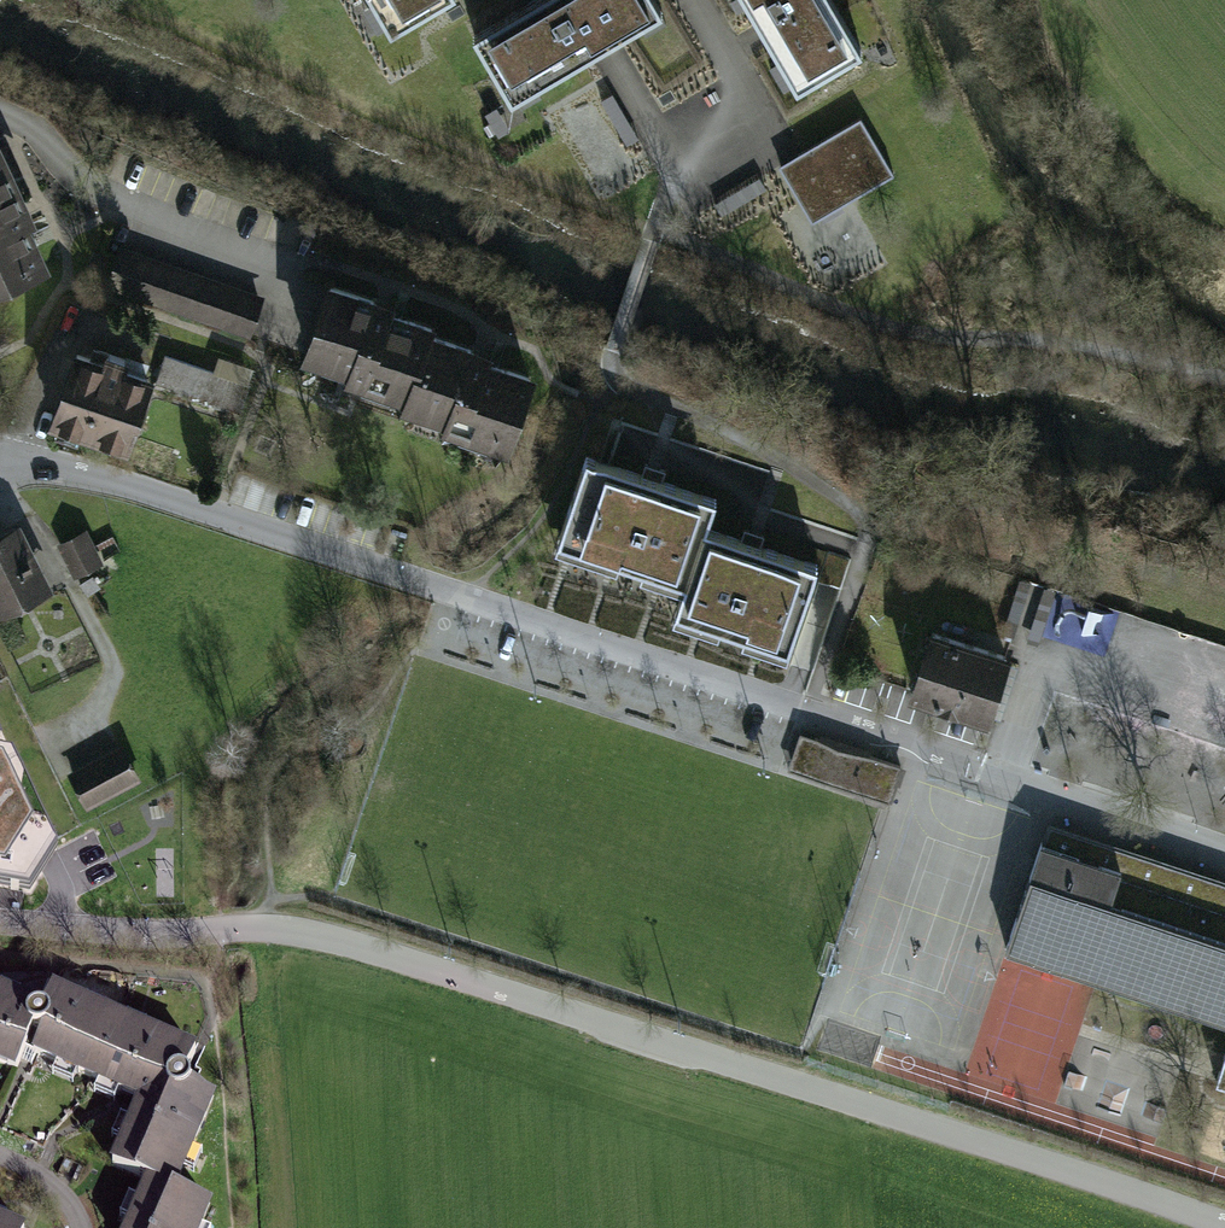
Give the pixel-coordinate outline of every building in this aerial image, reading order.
[(397,28),(446,0),(381,0),(397,28)] [(518,102),(663,18),(653,0),(553,0),(483,40),(518,102)] [(833,0),(753,0),(806,91),(865,56),(833,0)] [(816,220),(897,172),(865,118),(784,167),(816,220)] [(46,277),(21,227),(27,224),(0,170),(0,299),(46,277)] [(269,311),(125,255),(110,294),(254,349),(269,311)] [(382,316),(330,298),(304,373),(358,391),(355,400),(404,416),(401,425),(513,462),(538,388),(424,349),(427,339),(380,322),(382,316)] [(163,356),(156,384),(192,392),(199,364),(163,356)] [(153,395),(72,370),(52,438),(132,462),(153,395)] [(649,462),(657,431),(621,423),(614,454),(649,462)] [(720,512),(590,469),(561,558),(686,599),(676,631),(790,669),(820,579),(709,543),(720,512)] [(0,547),(0,627),(57,603),(27,536),(0,547)] [(88,537),(61,548),(76,584),(103,573),(88,537)] [(1103,653),(1115,607),(1016,584),(1005,630),(1103,653)] [(1012,653),(931,626),(909,693),(990,720),(1012,653)] [(902,777),(802,745),(792,776),(892,808),(902,777)] [(27,872),(52,834),(10,748),(0,746),(0,867),(27,872)] [(126,751),(72,777),(89,813),(143,787),(126,751)] [(1045,854),(1010,959),(1224,1029),(1224,913),(1045,854)] [(115,1028),(53,1002),(46,1020),(0,1001),(0,1075),(18,1082),(24,1067),(88,1094),(115,1028)] [(115,1028),(88,1094),(138,1114),(113,1175),(150,1190),(187,1206),(227,1110),(189,1095),(202,1064),(115,1028)] [(1217,1095),(1224,1097),(1224,1069),(1217,1095)] [(150,1190),(147,1196),(134,1227),(214,1227),(218,1218),(187,1206),(150,1190)]
